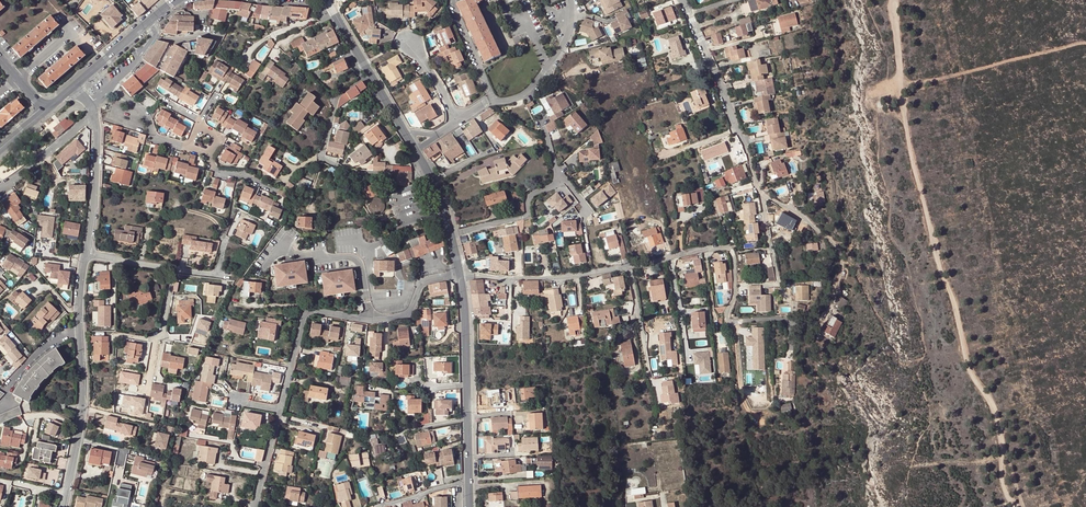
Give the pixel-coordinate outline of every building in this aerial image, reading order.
[(430,13),(433,15),(437,11),(434,8),(436,5),(430,0),(425,0),(425,1),(414,2),(414,7),(410,8),(409,19),(415,18),(415,17),(415,14),(423,13),(423,10),(425,10),(428,12),(429,13),(430,13)] [(457,4),(485,63),(500,56),(476,4),(485,0),(466,0),(457,4)] [(616,3),(620,1),(619,0),(604,0),(608,8),(605,9),(608,14),(618,8),(616,3)] [(777,0),(751,0),(739,4),(742,14),(778,4),(777,0)] [(139,3),(146,10),(149,8),(142,1),(139,3)] [(199,11),(206,9),(212,9),(214,1),(206,1),(202,1),(199,2),(195,3),(191,4),(190,4),(191,9),(194,8),(195,10),(199,9),(199,11)] [(233,10),(239,10),(242,4),(235,2),(214,1),(212,9),(210,19),(224,22),(227,13),(233,14),(233,10)] [(131,9),(138,17),(146,10),(139,3),(131,9)] [(251,5),(242,4),(239,10),(236,15),(248,18),(250,13),(248,12),(251,5)] [(410,6),(405,6),(401,6),(398,6),(398,4),(389,4),(389,10),(382,9),(382,15),(386,15),(386,16),(402,17),(402,19),(409,19),(410,8),(410,6)] [(112,28),(124,18),(112,5),(100,15),(112,28)] [(251,18),(259,20),(267,21),(272,7),(263,6),(260,6),(256,5),(253,5),(250,11),(253,13),(251,18)] [(283,8),(272,7),(267,21),(285,23),(286,18),(289,18),(292,8),(284,7),(283,8)] [(362,37),(366,34),(372,35),(371,38),(369,38),(369,43),(376,43),(377,39),(380,39),(381,30),(374,29),(374,25),(373,25),(371,7),(363,8),(364,15),(364,16),(366,18),(361,21),(359,19),(353,22),(360,33),(362,37)] [(671,7),(652,14),(657,26),(670,21),(669,18),(675,16),(671,7)] [(308,9),(292,8),(289,18),(296,19),(296,20),(300,20),(306,20),(308,9)] [(628,20),(625,14),(628,12),(627,9),(616,15),(618,19),(611,23),(615,31),(622,28),(624,30),(624,31),(631,27),(628,20)] [(184,17),(185,12),(184,11),(184,10),(180,10),(178,11),(176,13),(174,15),(173,17),(169,22),(170,23),(177,23),(182,23),(182,17),(184,17)] [(648,17),(646,10),(638,13),(641,20),(648,17)] [(188,13),(185,12),(184,17),(182,17),(182,23),(185,23),(193,24),(193,18),(191,17),(191,16),(188,13)] [(779,26),(780,30),(788,28),(797,25),(794,13),(777,18),(778,21),(771,23),(772,28),(779,26)] [(50,14),(11,48),(20,57),(28,51),(28,52),(32,48),(32,47),(46,34),(47,35),(51,32),(50,31),(58,24),(50,14)] [(750,17),(739,20),(741,26),(750,23),(752,22),(750,17)] [(588,32),(590,36),(593,41),(603,35),(599,27),(594,29),(593,26),(595,20),(585,18),(584,21),(583,21),(580,31),(587,33),(588,32)] [(176,32),(177,23),(170,23),(161,34),(164,36),(167,36),(168,32),(176,32)] [(182,23),(177,23),(176,32),(184,32),(185,23),(182,23)] [(193,24),(185,23),(184,32),(193,32),(193,24)] [(753,31),(750,23),(741,26),(735,28),(738,37),(748,34),(747,33),(753,31)] [(435,35),(439,33),(438,31),(443,29),(441,26),(433,30),(435,35)] [(439,48),(441,53),(449,49),(447,45),(451,44),(449,39),(453,37),(449,27),(443,29),(438,31),(439,33),(444,46),(439,48)] [(762,31),(764,38),(771,36),(769,29),(762,31)] [(313,39),(319,52),(338,42),(333,32),(326,35),(325,33),(313,39)] [(720,32),(711,35),(715,46),(723,43),(720,32)] [(683,51),(678,36),(668,39),(672,52),(670,52),(672,59),(685,55),(684,51),(683,51)] [(290,43),(293,49),(297,48),(301,46),(304,51),(307,57),(319,52),(313,39),(304,43),(301,38),(290,43)] [(174,78),(175,74),(186,55),(187,52),(188,52),(195,51),(194,54),(198,55),(204,56),(208,57),(215,42),(200,39),(197,39),(196,43),(183,44),(180,49),(172,45),(155,42),(141,60),(147,64),(148,64),(156,69),(159,70),(164,73),(174,78)] [(270,50),(274,45),(270,40),(264,46),(270,50)] [(45,71),(38,78),(46,88),(85,55),(76,45),(75,46),(69,51),(68,50),(64,54),(64,55),(49,68),(49,67),(45,71)] [(730,53),(731,57),(732,60),(750,57),(748,51),(744,52),(743,49),(736,50),(736,46),(724,49),(725,54),(730,53)] [(451,55),(453,62),(456,69),(461,67),(460,63),(463,62),(459,51),(457,52),(455,47),(449,49),(441,53),(436,55),(439,62),(441,62),(442,64),(447,61),(446,57),(451,55)] [(591,59),(601,56),(606,55),(607,60),(620,57),(620,59),(625,58),(623,48),(611,51),(610,48),(607,49),(603,49),(600,50),(599,49),(589,51),(591,59)] [(770,56),(770,49),(758,51),(759,58),(770,56)] [(329,60),(336,56),(334,51),(326,55),(329,60)] [(187,56),(186,55),(175,74),(177,75),(179,74),(187,57),(187,56)] [(391,63),(399,58),(397,55),(389,59),(391,63)] [(607,60),(606,55),(601,56),(603,64),(620,60),(620,59),(620,57),(607,60)] [(639,59),(641,67),(649,65),(646,57),(639,59)] [(401,62),(399,58),(391,63),(382,69),(393,87),(398,83),(397,82),(402,78),(395,66),(401,62)] [(347,69),(343,59),(327,66),(327,65),(321,68),(323,72),(333,67),(336,74),(347,69)] [(274,64),(270,60),(258,77),(263,80),(267,74),(275,80),(273,82),(282,88),(286,83),(288,80),(289,79),(284,76),(285,74),(273,65),(274,64)] [(765,65),(760,66),(759,60),(758,60),(749,62),(751,70),(748,71),(748,76),(750,76),(751,83),(754,82),(763,80),(762,76),(760,76),(760,75),(767,73),(765,65)] [(226,83),(226,82),(231,73),(233,72),(216,61),(209,73),(209,74),(212,75),(214,73),(219,76),(217,78),(221,81),(221,80),(226,83)] [(260,65),(254,61),(244,75),(251,79),(260,65)] [(147,64),(133,77),(141,86),(159,70),(156,69),(148,64),(147,64)] [(209,74),(209,73),(206,71),(201,79),(204,81),(209,74)] [(239,90),(244,81),(231,73),(226,82),(230,84),(239,90)] [(308,84),(313,80),(307,74),(302,78),(308,84)] [(466,79),(464,74),(454,79),(456,84),(458,83),(460,82),(462,87),(460,88),(464,98),(477,92),(470,78),(466,79)] [(130,97),(142,87),(141,86),(133,77),(121,86),(130,97)] [(167,90),(166,92),(178,99),(179,97),(184,89),(166,79),(161,87),(167,90)] [(431,98),(429,94),(428,95),(424,90),(425,89),(420,79),(409,86),(413,93),(418,101),(416,102),(416,103),(418,106),(425,102),(431,98)] [(763,80),(754,82),(757,93),(763,92),(764,96),(770,95),(774,94),(771,80),(771,79),(763,80)] [(202,80),(199,85),(211,90),(214,85),(202,80)] [(339,101),(337,109),(359,94),(358,93),(365,88),(361,82),(344,94),(340,98),(339,101)] [(751,83),(750,83),(753,98),(764,96),(763,92),(757,93),(754,82),(751,83)] [(690,93),(694,102),(695,101),(697,107),(702,105),(702,107),(709,105),(706,98),(705,98),(703,95),(705,95),(706,94),(704,88),(690,93)] [(192,105),(194,106),(199,98),(188,91),(184,89),(179,97),(192,105)] [(312,116),(319,107),(312,102),(315,98),(310,94),(307,98),(305,97),(299,105),(296,103),(290,112),(293,114),(285,123),(295,130),(299,125),(300,127),(304,121),(302,119),(307,112),(310,114),(312,116)] [(569,107),(561,94),(553,99),(551,96),(545,100),(554,115),(548,119),(551,123),(553,122),(563,116),(560,112),(569,107)] [(756,103),(758,109),(758,114),(769,112),(767,101),(765,101),(764,96),(753,98),(754,103),(756,103)] [(191,107),(192,105),(179,97),(178,99),(191,107)] [(1,127),(24,107),(16,99),(10,104),(9,102),(0,110),(0,126),(1,127)] [(697,107),(695,101),(694,102),(697,109),(702,107),(702,105),(697,107)] [(415,114),(420,123),(428,118),(436,113),(435,112),(434,110),(434,109),(433,108),(430,104),(415,114)] [(225,128),(230,120),(226,118),(228,115),(222,111),(223,109),(219,107),(212,118),(222,124),(221,126),(225,128)] [(165,125),(164,126),(168,128),(173,120),(169,118),(170,115),(161,110),(156,120),(159,122),(165,125)] [(487,110),(480,115),(483,120),(490,115),(487,110)] [(435,112),(436,113),(428,118),(429,121),(439,115),(437,112),(435,112)] [(586,125),(574,112),(562,123),(567,128),(570,125),(577,134),(586,125)] [(51,133),(55,138),(74,123),(69,118),(66,121),(64,118),(52,128),(54,131),(51,133)] [(472,127),(478,121),(475,118),(469,123),(472,127)] [(766,120),(767,127),(766,127),(767,132),(767,136),(768,136),(779,133),(777,118),(766,120)] [(229,131),(231,128),(235,122),(231,119),(230,120),(225,128),(229,131)] [(173,131),(177,124),(177,122),(173,120),(168,128),(173,131)] [(237,123),(233,129),(243,134),(247,128),(248,125),(238,120),(237,123)] [(509,132),(496,120),(488,130),(500,141),(509,132)] [(340,124),(339,128),(347,130),(351,127),(346,121),(340,124)] [(356,134),(365,127),(360,121),(351,128),(356,134)] [(358,137),(375,124),(373,122),(365,127),(356,134),(358,137)] [(470,140),(486,134),(481,122),(465,129),(470,140)] [(548,133),(557,128),(553,122),(551,123),(545,127),(548,133)] [(185,128),(177,124),(173,131),(172,133),(180,137),(185,128)] [(675,126),(676,129),(669,132),(673,144),(687,139),(682,127),(681,127),(680,124),(675,126)] [(113,125),(112,130),(113,131),(115,131),(114,135),(112,142),(120,144),(124,134),(120,133),(122,128),(113,125)] [(376,126),(364,135),(371,145),(376,141),(378,144),(380,142),(385,138),(376,126)] [(462,127),(457,131),(460,136),(466,132),(462,127)] [(243,134),(241,137),(252,143),(257,133),(247,128),(243,134)] [(349,133),(337,130),(334,142),(346,145),(349,133)] [(602,144),(598,131),(591,137),(594,146),(602,144)] [(773,144),(774,151),(786,149),(783,133),(779,133),(768,136),(770,141),(773,141),(774,144),(773,144)] [(139,134),(138,137),(138,139),(125,135),(123,146),(127,147),(126,150),(135,153),(138,144),(143,145),(144,141),(145,136),(139,134)] [(442,141),(449,151),(443,155),(450,165),(455,162),(465,155),(464,152),(455,140),(452,134),(451,134),(442,141)] [(76,140),(55,157),(57,160),(52,163),(56,171),(62,166),(61,165),(75,154),(77,156),(84,150),(76,140)] [(721,148),(718,140),(698,147),(701,155),(705,153),(705,154),(721,148)] [(376,141),(371,145),(375,150),(383,145),(380,142),(378,144),(376,141)] [(408,153),(400,141),(394,145),(401,157),(408,153)] [(442,141),(426,151),(425,152),(424,153),(429,159),(430,159),(440,152),(443,155),(449,151),(442,141)] [(230,147),(239,152),(241,148),(233,143),(230,147)] [(329,143),(327,151),(341,155),(343,146),(329,143)] [(362,157),(364,160),(372,154),(364,145),(349,157),(354,163),(357,161),(362,157)] [(262,169),(274,177),(280,166),(273,162),(272,163),(268,161),(274,150),(269,146),(258,163),(264,166),(262,169)] [(233,163),(237,157),(239,152),(230,147),(228,151),(225,150),(219,160),(225,163),(225,162),(230,164),(231,162),(233,163)] [(588,153),(578,154),(579,164),(589,163),(589,162),(599,161),(598,151),(588,152),(588,153)] [(115,152),(113,157),(115,157),(114,161),(112,166),(124,169),(127,161),(125,160),(126,156),(115,152)] [(502,159),(494,161),(496,168),(487,170),(486,168),(478,172),(479,174),(480,177),(482,180),(482,184),(490,182),(490,180),(493,180),(494,181),(506,177),(505,173),(508,172),(510,174),(513,176),(527,160),(521,154),(518,157),(519,158),(517,159),(514,156),(506,164),(507,166),(504,167),(502,159)] [(145,156),(142,166),(147,167),(152,168),(155,158),(145,156)] [(170,166),(172,158),(167,157),(166,160),(155,157),(155,158),(152,168),(157,170),(168,173),(170,166)] [(366,162),(364,160),(362,157),(357,161),(360,166),(366,162)] [(781,164),(780,160),(770,164),(774,175),(776,175),(777,178),(787,174),(783,163),(781,164)] [(175,167),(173,173),(179,174),(185,176),(187,166),(187,165),(176,162),(175,167)] [(377,162),(373,162),(372,171),(389,172),(390,172),(402,172),(411,172),(411,167),(401,167),(401,166),(385,166),(385,163),(377,162)] [(618,163),(609,165),(612,179),(616,178),(615,173),(619,172),(618,163)] [(718,188),(726,186),(724,183),(728,181),(730,185),(746,178),(744,173),(741,165),(736,167),(725,172),(726,176),(715,181),(718,188)] [(192,180),(194,181),(197,169),(194,168),(187,166),(185,176),(184,178),(192,180)] [(275,178),(282,167),(280,166),(274,177),(275,178)] [(112,177),(111,182),(127,186),(131,172),(115,168),(114,171),(115,173),(114,177),(112,177)] [(390,172),(389,172),(388,185),(404,186),(404,182),(408,182),(409,182),(411,180),(411,172),(402,172),(390,172)] [(305,185),(307,180),(301,178),(296,184),(295,189),(300,191),(301,187),(307,189),(308,186),(305,185)] [(226,186),(234,187),(235,181),(228,179),(227,181),(226,186)] [(35,201),(39,189),(40,184),(33,182),(32,186),(27,184),(22,197),(35,201)] [(68,187),(68,201),(85,201),(85,182),(81,182),(81,187),(68,187)] [(371,198),(380,195),(378,191),(380,191),(378,186),(377,186),(376,182),(366,185),(365,186),(364,186),(363,187),(363,189),(362,190),(362,191),(362,192),(362,194),(363,195),(364,196),(365,197),(366,198),(367,198),(368,198),(369,198),(371,198)] [(538,186),(536,182),(523,188),(524,190),(530,187),(531,190),(538,186)] [(249,199),(247,202),(252,204),(252,203),(256,195),(256,194),(252,193),(253,190),(245,186),(240,196),(241,196),(249,199)] [(593,191),(590,186),(580,192),(584,197),(593,191)] [(201,200),(206,201),(213,203),(216,192),(204,189),(201,200)] [(288,194),(279,189),(276,194),(285,199),(288,194)] [(608,195),(606,189),(592,200),(598,208),(608,200),(606,196),(608,195)] [(696,193),(678,196),(676,197),(678,208),(684,207),(690,206),(690,204),(705,201),(702,189),(695,191),(696,193)] [(5,208),(10,216),(17,226),(25,221),(18,210),(20,209),(17,205),(20,203),(12,191),(7,195),(9,197),(1,203),(5,208)] [(505,191),(485,197),(485,198),(488,207),(495,205),(507,201),(505,191)] [(147,192),(146,207),(161,209),(163,194),(147,192)] [(223,209),(225,200),(222,199),(219,198),(219,196),(220,194),(216,192),(213,203),(212,206),(223,209)] [(816,197),(812,197),(813,204),(817,203),(822,203),(824,203),(823,192),(815,193),(816,197)] [(547,200),(553,208),(555,206),(560,212),(573,202),(568,195),(563,200),(562,200),(561,199),(562,198),(557,193),(547,200)] [(273,201),(261,195),(260,197),(256,195),(252,203),(257,205),(256,206),(265,210),(269,212),(273,202),(273,201)] [(725,200),(728,199),(727,196),(726,196),(712,200),(714,205),(716,212),(716,214),(717,217),(718,217),(721,216),(723,216),(722,213),(732,211),(729,202),(725,203),(725,200)] [(384,208),(384,207),(384,205),(384,204),(383,202),(382,201),(381,200),(380,199),(379,199),(378,198),(376,198),(375,198),(373,198),(372,199),(371,199),(370,200),(369,201),(368,202),(368,204),(367,205),(367,206),(367,208),(368,209),(368,210),(369,212),(370,213),(371,213),(372,214),(373,215),(375,215),(376,215),(378,215),(379,214),(380,214),(381,213),(382,212),(383,211),(384,209),(384,208)] [(269,212),(267,215),(278,219),(281,211),(277,209),(278,205),(273,202),(269,212)] [(623,202),(617,203),(619,218),(625,217),(623,202)] [(744,221),(756,219),(755,215),(757,214),(755,202),(743,204),(744,210),(740,210),(742,221),(744,221)] [(10,216),(5,208),(0,212),(0,213),(5,218),(6,219),(10,216)] [(781,212),(776,223),(791,231),(797,221),(781,212)] [(54,218),(37,215),(36,220),(36,226),(42,226),(41,237),(51,239),(54,218)] [(297,228),(311,228),(311,218),(306,218),(302,218),(297,218),(297,228)] [(756,219),(744,221),(745,225),(749,224),(749,229),(750,235),(747,235),(748,241),(759,240),(758,236),(758,233),(760,233),(759,223),(756,223),(756,219)] [(236,237),(245,241),(248,234),(251,236),(255,226),(242,220),(240,224),(243,225),(240,231),(239,231),(236,237)] [(80,225),(64,222),(62,234),(77,237),(80,225)] [(577,235),(583,234),(581,224),(577,225),(577,222),(562,222),(563,233),(577,232),(577,235)] [(126,242),(127,242),(127,243),(128,243),(129,244),(130,244),(131,244),(131,243),(132,243),(132,242),(138,243),(139,239),(140,232),(142,233),(142,228),(125,225),(124,231),(115,230),(114,238),(126,240),(126,241),(126,242)] [(500,238),(519,234),(517,227),(499,231),(500,238)] [(650,247),(664,243),(658,227),(642,233),(644,238),(647,237),(649,242),(650,247)] [(23,249),(29,241),(13,230),(8,237),(14,241),(13,242),(23,249)] [(548,234),(546,234),(546,232),(544,234),(533,235),(535,245),(554,241),(553,235),(549,236),(548,234)] [(599,235),(600,241),(602,240),(606,239),(609,250),(616,248),(619,247),(622,260),(628,258),(621,236),(619,236),(618,235),(615,235),(606,238),(605,233),(599,235)] [(196,242),(197,238),(183,235),(182,244),(190,245),(189,249),(211,253),(212,245),(196,242)] [(519,251),(516,235),(504,237),(506,253),(519,251)] [(418,238),(409,241),(412,248),(415,257),(414,257),(415,259),(443,247),(440,236),(426,242),(424,237),(418,239),(418,238)] [(806,240),(806,244),(805,244),(806,250),(807,250),(811,249),(812,251),(818,250),(817,243),(811,243),(811,240),(806,240)] [(478,256),(475,243),(464,245),(466,256),(474,254),(474,257),(478,256)] [(381,248),(387,256),(393,253),(387,244),(381,248)] [(581,245),(570,247),(571,256),(575,255),(577,265),(587,263),(585,253),(583,254),(581,245)] [(412,248),(398,253),(401,263),(414,257),(415,257),(412,248)] [(759,256),(758,253),(755,253),(755,252),(744,254),(746,264),(751,264),(759,263),(760,263),(759,260),(759,256)] [(18,272),(18,273),(22,275),(29,267),(8,254),(1,266),(8,270),(10,267),(18,272)] [(493,258),(491,258),(492,272),(510,272),(509,262),(499,262),(498,258),(493,258)] [(393,272),(393,261),(374,261),(374,277),(379,277),(379,273),(393,272)] [(305,278),(304,272),(306,272),(305,271),(304,263),(304,262),(297,263),(297,264),(293,264),(293,266),(286,268),(286,266),(281,266),(281,265),(274,266),(274,267),(275,276),(276,277),(278,276),(279,282),(279,283),(282,282),(283,285),(288,284),(288,286),(297,284),(296,283),(301,282),(302,282),(301,279),(305,278)] [(719,283),(726,282),(731,281),(731,272),(731,270),(724,271),(723,264),(720,264),(720,262),(712,264),(714,274),(718,276),(719,283)] [(59,266),(45,264),(44,272),(50,273),(49,278),(58,279),(57,287),(61,288),(62,284),(67,285),(69,273),(59,271),(59,266)] [(767,268),(769,282),(773,281),(775,281),(773,267),(767,268)] [(353,286),(352,280),(353,279),(352,270),(352,269),(345,271),(340,272),(341,274),(334,275),(334,273),(329,274),(329,273),(322,274),(322,275),(323,283),(323,284),(325,284),(326,290),(326,291),(330,290),(330,293),(331,293),(336,292),(336,293),(345,292),(344,290),(349,290),(350,290),(349,287),(353,286)] [(100,282),(101,289),(110,289),(109,272),(100,273),(100,276),(97,277),(97,282),(100,282)] [(697,272),(683,274),(685,286),(699,284),(697,272)] [(30,273),(27,276),(32,281),(35,278),(30,273)] [(611,278),(602,280),(603,285),(614,284),(615,290),(613,290),(614,296),(621,295),(621,290),(624,289),(622,276),(611,278)] [(471,294),(485,294),(484,287),(483,279),(469,280),(471,294)] [(666,299),(662,279),(649,281),(652,301),(666,299)] [(538,294),(539,300),(542,300),(542,281),(523,280),(523,294),(538,294)] [(249,292),(261,293),(261,283),(244,282),(243,291),(241,291),(241,297),(248,297),(249,292)] [(430,286),(428,286),(431,298),(444,295),(448,294),(446,282),(430,286)] [(222,286),(209,285),(207,296),(216,297),(218,297),(218,294),(218,292),(222,292),(222,286)] [(808,301),(807,285),(795,286),(795,296),(795,301),(808,301)] [(748,301),(760,300),(761,312),(770,311),(769,295),(760,295),(760,286),(748,287),(748,301)] [(147,303),(148,302),(147,301),(152,300),(148,289),(134,293),(134,292),(132,293),(130,287),(123,289),(125,296),(127,295),(130,302),(134,301),(137,300),(139,303),(139,305),(140,305),(147,303)] [(557,288),(544,290),(545,297),(548,297),(549,302),(547,303),(548,308),(550,308),(551,312),(561,310),(560,302),(561,301),(560,295),(558,295),(557,288)] [(24,309),(31,301),(22,292),(19,295),(15,291),(8,298),(12,302),(14,300),(18,303),(24,309)] [(471,294),(473,307),(487,306),(485,294),(471,294)] [(848,302),(838,296),(833,303),(841,308),(843,305),(846,306),(848,302)] [(185,323),(185,319),(190,319),(190,306),(194,306),(193,300),(188,300),(188,301),(179,301),(179,305),(177,306),(178,323),(185,323)] [(761,312),(760,300),(748,301),(749,305),(757,304),(757,312),(761,312)] [(100,327),(112,327),(112,306),(105,306),(105,301),(95,301),(95,307),(100,306),(100,327)] [(47,322),(46,321),(49,318),(56,311),(47,302),(36,313),(40,317),(37,320),(31,327),(38,334),(42,327),(47,322)] [(797,304),(796,311),(804,313),(806,306),(797,304)] [(490,306),(487,306),(473,307),(474,315),(479,315),(479,318),(480,318),(486,318),(486,315),(491,315),(490,306)] [(619,322),(618,318),(614,319),(614,317),(612,309),(591,312),(593,326),(598,325),(598,320),(604,319),(605,324),(610,323),(611,325),(613,324),(614,323),(619,322)] [(428,320),(431,320),(430,310),(423,311),(423,317),(421,317),(421,321),(422,325),(422,328),(429,328),(428,320)] [(49,318),(52,321),(59,314),(56,311),(49,318)] [(691,313),(692,317),(690,317),(691,329),(692,329),(705,328),(705,319),(707,319),(707,315),(704,315),(704,312),(691,313)] [(435,327),(438,327),(445,326),(447,326),(446,313),(434,315),(435,327)] [(575,335),(575,331),(579,330),(580,330),(580,328),(584,328),(583,316),(567,318),(570,335),(575,335)] [(826,325),(824,325),(821,331),(833,337),(841,322),(835,320),(836,319),(831,316),(826,325)] [(229,323),(225,322),(223,329),(228,331),(228,329),(232,330),(234,331),(234,333),(243,336),(247,325),(230,320),(229,323)] [(266,323),(260,322),(257,335),(268,337),(274,338),(277,325),(281,326),(281,321),(266,320),(266,323)] [(529,321),(520,320),(520,325),(517,325),(516,339),(529,339),(529,321)] [(6,335),(10,332),(2,322),(0,324),(0,333),(2,331),(6,335)] [(365,332),(366,325),(353,322),(352,330),(365,332)] [(498,324),(481,324),(480,339),(488,339),(488,334),(490,334),(491,332),(498,332),(498,324)] [(319,337),(319,339),(318,341),(323,342),(325,331),(320,330),(321,326),(311,325),(310,336),(319,337)] [(754,336),(748,336),(748,346),(754,346),(755,369),(766,369),(765,326),(754,327),(754,336)] [(393,342),(394,348),(410,346),(408,327),(398,329),(399,341),(393,342)] [(328,341),(329,338),(337,340),(339,329),(330,328),(329,332),(325,331),(323,342),(323,343),(328,343),(328,341)] [(832,340),(833,337),(821,331),(819,334),(832,340)] [(379,356),(379,352),(381,352),(382,335),(379,335),(379,334),(374,333),(373,338),(370,338),(370,351),(371,351),(371,356),(379,356)] [(658,334),(661,360),(671,359),(672,365),(678,365),(677,350),(671,351),(669,337),(671,337),(671,333),(658,334)] [(99,361),(99,355),(109,355),(109,342),(108,342),(108,337),(91,337),(91,342),(94,342),(94,361),(99,361)] [(347,355),(363,356),(363,337),(357,337),(357,344),(347,344),(347,355)] [(5,341),(1,345),(8,354),(15,348),(16,347),(8,339),(5,341)] [(620,343),(622,354),(623,361),(624,366),(635,365),(630,341),(620,343)] [(124,353),(128,353),(126,363),(132,364),(132,362),(137,363),(139,357),(140,358),(142,350),(141,349),(142,345),(126,342),(124,353)] [(189,354),(200,356),(202,348),(191,346),(189,354)] [(8,354),(7,355),(14,363),(16,362),(22,357),(15,348),(8,354)] [(21,404),(23,400),(27,402),(29,399),(32,395),(34,391),(41,383),(45,378),(50,374),(55,369),(63,362),(54,348),(46,355),(45,356),(39,361),(34,366),(29,371),(22,380),(16,388),(12,394),(18,397),(15,401),(21,404)] [(331,370),(333,357),(329,356),(329,353),(321,352),(320,355),(316,354),(313,367),(331,370)] [(697,360),(697,364),(698,374),(709,373),(707,352),(691,353),(692,360),(697,360)] [(162,361),(166,362),(170,363),(169,367),(169,368),(177,369),(182,370),(184,359),(170,356),(171,354),(163,353),(162,361)] [(717,354),(717,365),(719,365),(719,374),(728,373),(726,353),(717,354)] [(22,357),(16,362),(20,366),(26,360),(23,356),(22,357)] [(239,374),(244,375),(248,376),(247,382),(251,383),(253,373),(255,363),(254,363),(253,367),(237,364),(237,366),(232,365),(230,375),(238,377),(239,374)] [(370,371),(378,372),(378,377),(386,377),(387,363),(370,363),(370,371)] [(444,372),(447,372),(447,374),(452,374),(452,364),(434,363),(434,372),(444,372)] [(398,364),(397,364),(397,376),(401,377),(401,375),(409,375),(414,375),(414,365),(404,365),(398,364)] [(213,377),(212,377),(212,374),(213,368),(203,366),(200,383),(211,385),(213,385),(214,381),(213,381),(213,377)] [(784,393),(794,393),(795,371),(793,371),(787,371),(787,380),(785,380),(784,387),(784,393)] [(142,376),(123,372),(121,383),(140,387),(142,376)] [(261,387),(263,387),(262,391),(269,392),(272,376),(253,373),(251,383),(251,386),(255,387),(256,386),(261,387)] [(341,377),(341,378),(340,383),(340,385),(350,387),(351,378),(347,378),(341,377)] [(663,394),(659,395),(661,402),(664,402),(664,403),(668,402),(672,401),(672,404),(679,402),(678,397),(675,398),(672,380),(662,382),(663,386),(661,386),(663,394)] [(205,404),(207,396),(205,395),(206,389),(208,389),(210,390),(211,385),(200,383),(195,382),(193,395),(189,395),(189,398),(193,399),(192,402),(205,404)] [(153,384),(150,397),(154,398),(162,399),(162,402),(166,403),(167,400),(168,395),(163,394),(165,386),(153,384)] [(316,397),(316,399),(327,401),(329,389),(311,386),(310,392),(309,395),(316,397)] [(365,397),(369,398),(369,403),(364,403),(364,410),(383,411),(384,405),(390,406),(389,396),(380,395),(380,398),(376,397),(376,393),(364,392),(365,387),(357,386),(355,397),(365,397)] [(534,387),(520,388),(520,391),(518,391),(519,403),(529,402),(528,397),(536,396),(535,387),(534,387)] [(168,392),(168,395),(167,400),(180,402),(182,390),(174,389),(173,393),(168,392)] [(408,400),(408,411),(415,411),(415,413),(421,413),(422,400),(415,400),(415,396),(407,396),(407,400),(408,400)] [(364,403),(365,397),(355,397),(352,409),(364,410),(364,403)] [(450,412),(452,412),(453,401),(434,401),(434,410),(436,410),(436,415),(450,415),(450,412)] [(22,414),(19,407),(0,415),(0,424),(17,416),(21,415),(22,414)] [(199,422),(198,424),(206,426),(208,415),(201,414),(202,411),(192,409),(189,419),(196,421),(199,422)] [(219,425),(222,425),(222,427),(229,429),(231,418),(223,416),(224,415),(214,413),(212,423),(219,425)] [(242,428),(252,430),(253,428),(256,429),(259,430),(262,416),(246,413),(244,421),(243,421),(242,428)] [(528,414),(528,422),(526,422),(526,423),(526,424),(526,425),(526,426),(526,430),(542,430),(541,413),(528,414)] [(121,431),(125,432),(124,434),(135,437),(137,428),(117,422),(118,419),(107,416),(104,425),(115,428),(115,430),(120,432),(121,431)] [(512,431),(511,420),(507,420),(507,417),(491,418),(491,429),(493,429),(501,429),(507,429),(507,431),(512,431)] [(59,427),(61,423),(53,419),(51,423),(48,422),(44,432),(54,436),(58,427),(59,427)] [(13,434),(13,432),(10,431),(10,429),(4,428),(1,442),(10,443),(10,446),(19,448),(20,443),(25,444),(27,434),(22,433),(22,436),(13,434)] [(299,431),(296,444),(302,445),(302,443),(313,446),(316,435),(299,431)] [(428,431),(414,435),(416,446),(431,443),(428,431)] [(154,447),(165,450),(168,435),(158,433),(154,447)] [(337,454),(341,435),(329,433),(325,451),(337,454)] [(377,439),(379,438),(378,434),(369,435),(369,438),(368,438),(368,440),(371,440),(373,455),(391,453),(389,442),(378,444),(377,439)] [(407,443),(404,436),(396,437),(399,444),(407,443)] [(518,443),(518,450),(522,450),(530,450),(538,450),(538,437),(522,438),(522,443),(518,443)] [(509,439),(487,440),(487,444),(486,444),(486,453),(497,453),(496,449),(505,448),(505,447),(509,447),(509,439)] [(218,449),(205,447),(206,441),(203,440),(198,440),(197,445),(199,446),(198,450),(200,451),(198,460),(207,462),(206,464),(214,465),(216,453),(217,453),(218,449)] [(32,459),(43,462),(44,458),(53,460),(54,456),(52,456),(52,452),(54,452),(56,446),(40,443),(39,448),(35,448),(32,459)] [(656,447),(657,455),(660,455),(662,455),(664,455),(665,463),(678,461),(677,453),(672,453),(671,445),(656,447)] [(109,464),(111,452),(91,448),(88,463),(100,465),(100,463),(109,464)] [(292,450),(281,448),(279,459),(279,462),(276,461),(275,469),(280,470),(287,471),(289,464),(291,464),(292,455),(291,454),(292,450)] [(439,453),(441,466),(445,465),(444,461),(453,460),(451,449),(443,450),(443,452),(439,453)] [(16,458),(17,454),(7,452),(6,455),(0,454),(0,464),(3,465),(3,466),(11,468),(13,462),(16,463),(17,458),(16,458)] [(352,467),(358,466),(361,465),(360,464),(370,462),(368,452),(350,456),(352,467)] [(436,462),(437,467),(441,467),(441,466),(439,453),(435,454),(435,453),(424,455),(426,464),(436,462)] [(144,458),(135,456),(131,473),(146,477),(147,472),(152,473),(153,467),(142,464),(143,460),(144,458)] [(542,456),(542,458),(527,458),(527,463),(537,463),(537,465),(552,465),(552,464),(555,464),(555,456),(542,456)] [(502,473),(520,471),(520,465),(520,464),(516,464),(515,460),(501,461),(502,473)] [(39,480),(41,470),(37,469),(38,465),(30,463),(27,477),(39,480)] [(228,494),(229,485),(224,484),(225,478),(207,475),(206,480),(212,481),(209,498),(216,499),(217,492),(228,494)] [(414,487),(413,485),(417,484),(415,476),(402,480),(405,491),(409,490),(414,489),(414,487)] [(643,494),(645,494),(644,489),(636,489),(636,483),(637,483),(638,483),(638,482),(639,482),(639,481),(639,480),(639,479),(638,479),(638,478),(637,478),(636,478),(635,478),(634,479),(634,480),(634,481),(631,481),(631,496),(634,495),(643,494)] [(340,491),(345,506),(351,506),(349,500),(351,499),(350,494),(349,492),(351,491),(349,482),(341,484),(342,491),(340,491)] [(111,506),(123,506),(124,502),(127,503),(131,485),(120,483),(119,488),(117,497),(118,497),(117,501),(114,500),(113,500),(111,506)] [(517,491),(510,492),(511,499),(541,497),(541,485),(527,486),(527,488),(517,488),(517,491)] [(298,501),(299,499),(304,499),(305,493),(300,492),(301,488),(296,487),(288,486),(285,499),(298,501)] [(496,492),(488,493),(489,501),(502,501),(502,495),(497,495),(496,492)] [(76,506),(85,506),(87,506),(96,506),(102,506),(103,498),(87,496),(86,498),(78,497),(76,506)] [(436,505),(435,505),(435,506),(447,506),(447,496),(436,497),(436,505)]
